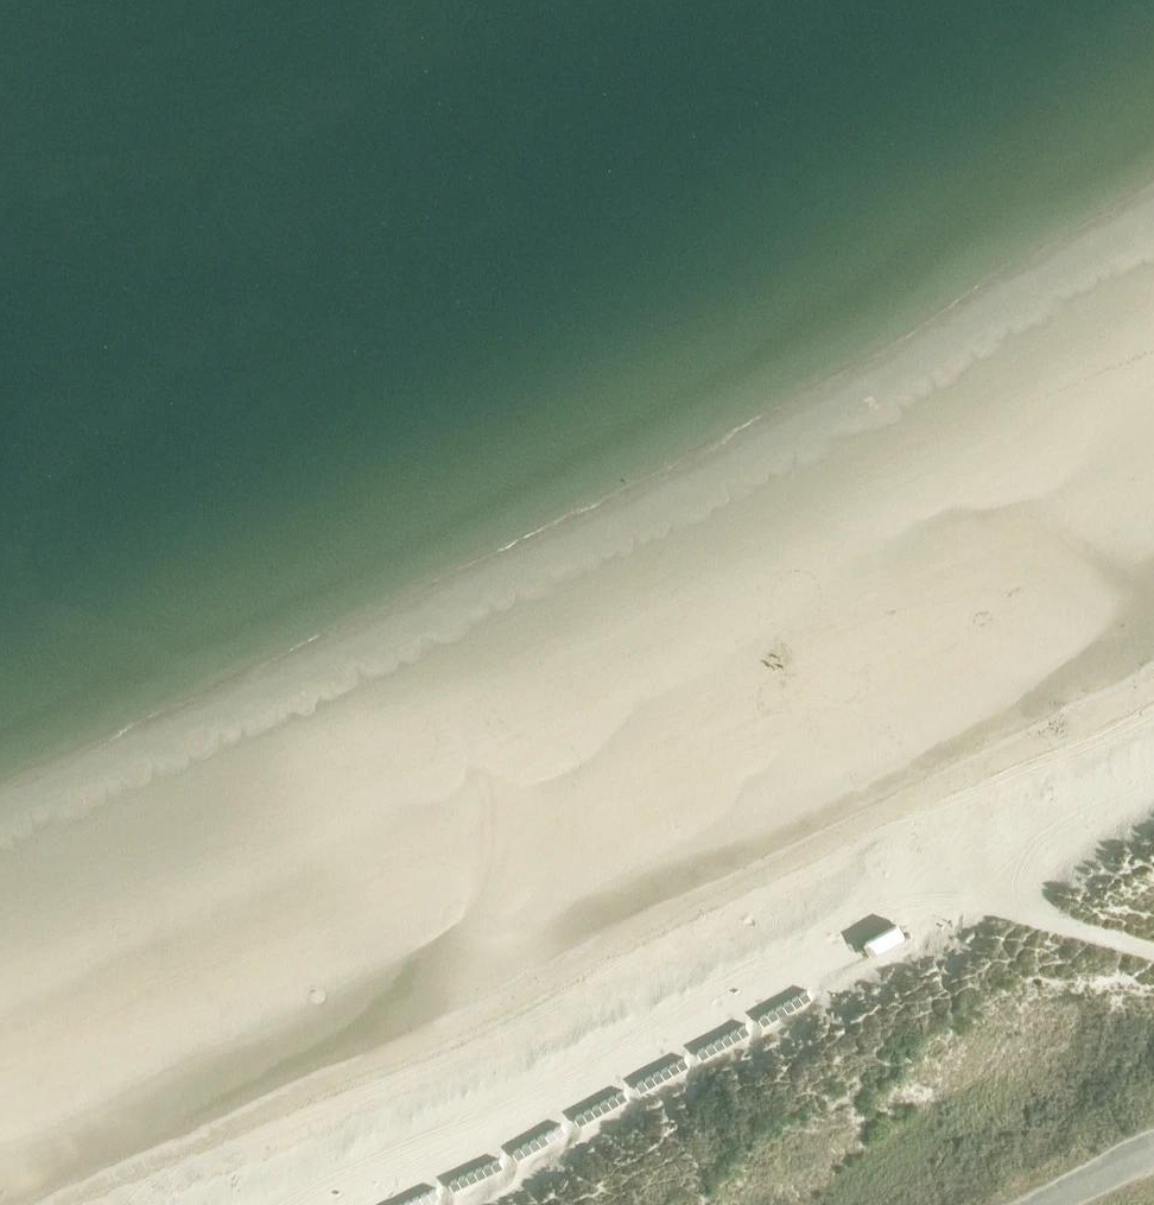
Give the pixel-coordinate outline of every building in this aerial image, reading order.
[(901,930),(894,918),(879,928),(887,939),(901,930)] [(887,939),(879,928),(876,930),(883,941),(887,939)]
